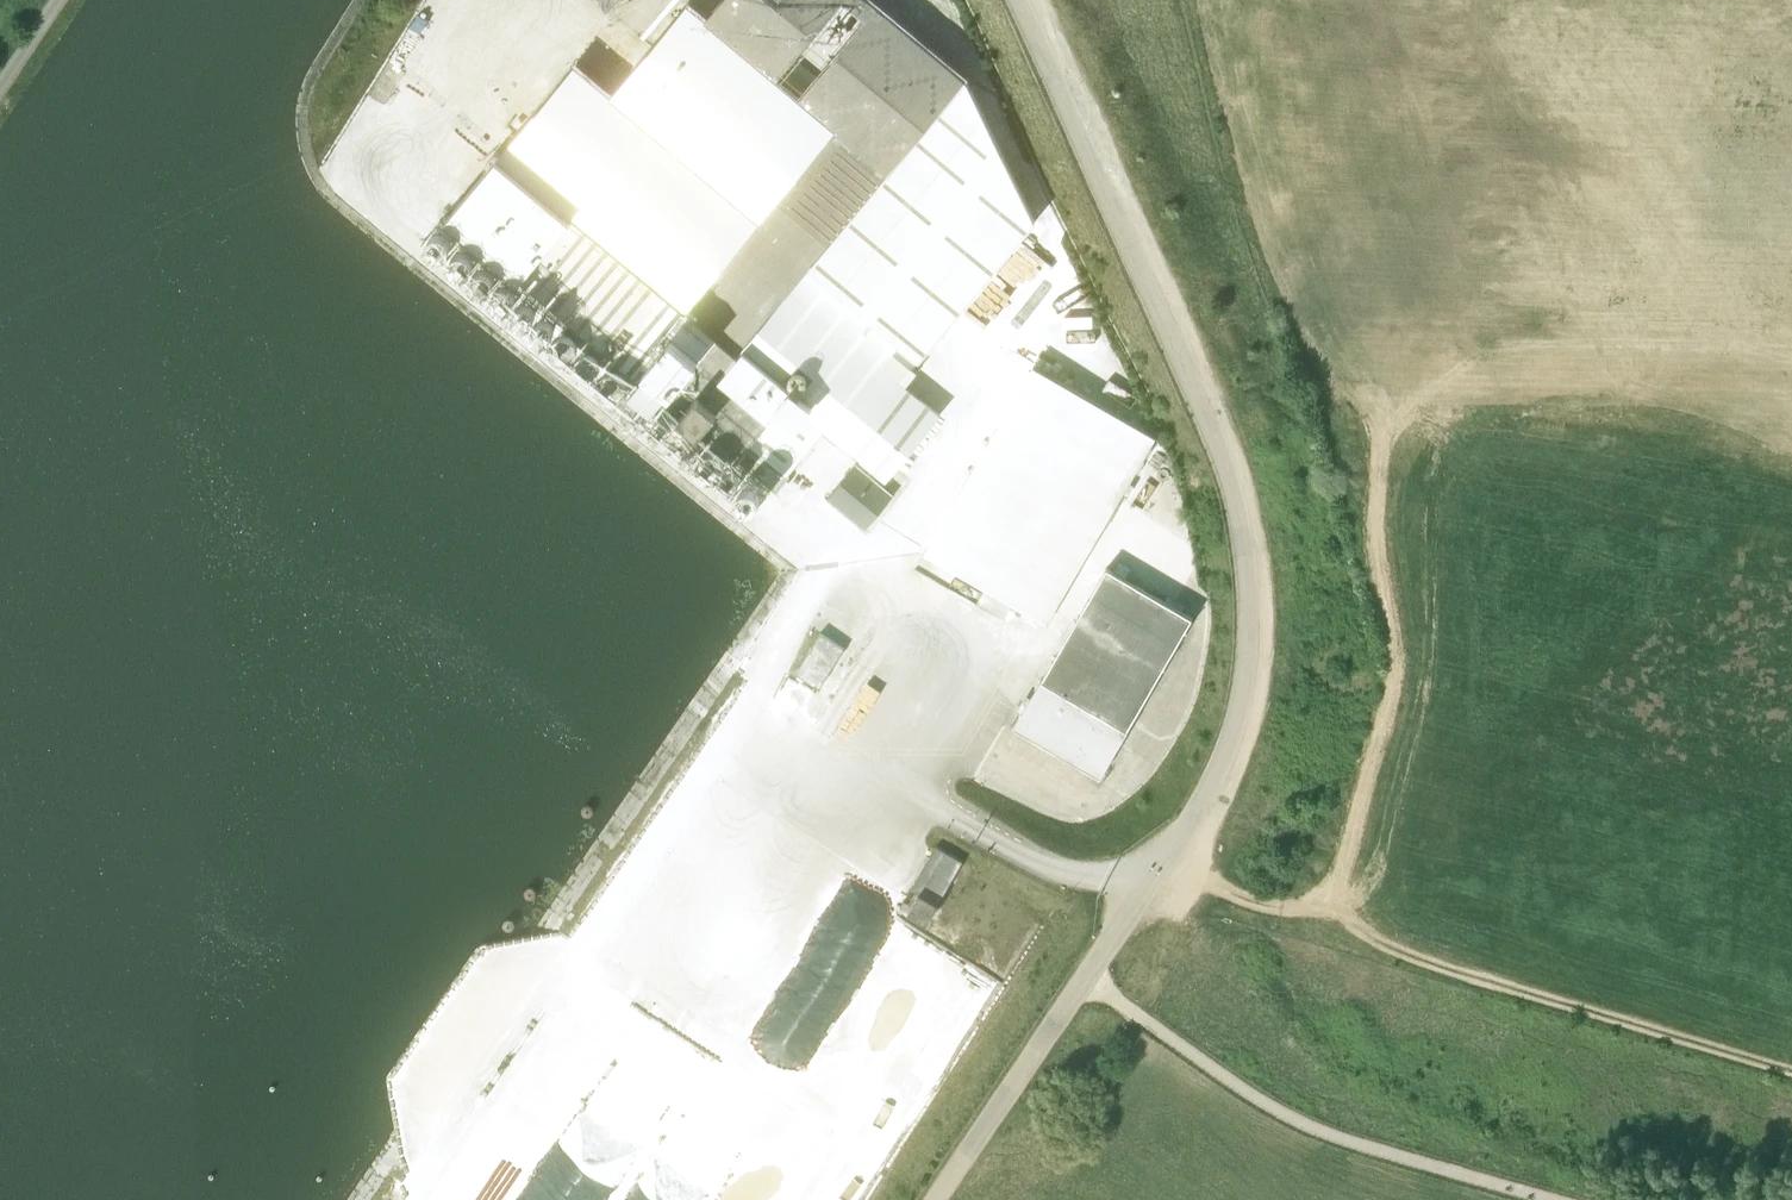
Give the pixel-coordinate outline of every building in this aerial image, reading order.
[(901,381),(1033,221),(965,80),(869,0),(720,0),(705,17),(687,2),(610,93),(574,64),(446,216),(638,375),(629,387),(642,397),(652,405),(659,396),(662,396),(775,490),(823,430),(848,449),(830,471),(814,458),(804,469),(807,473),(795,489),(818,508),(826,499),(863,529),(893,495),(856,463),(859,459),(885,481),(939,414),(917,395),(901,381)] [(1032,367),(1031,367),(924,552),(1045,623),(1153,438),(1032,367)] [(1191,618),(1190,618),(1106,568),(1013,726),(1099,776),(1191,618)] [(843,649),(820,634),(795,672),(819,687),(843,649)] [(961,861),(935,845),(910,889),(918,892),(906,912),(926,924),(961,861)]
